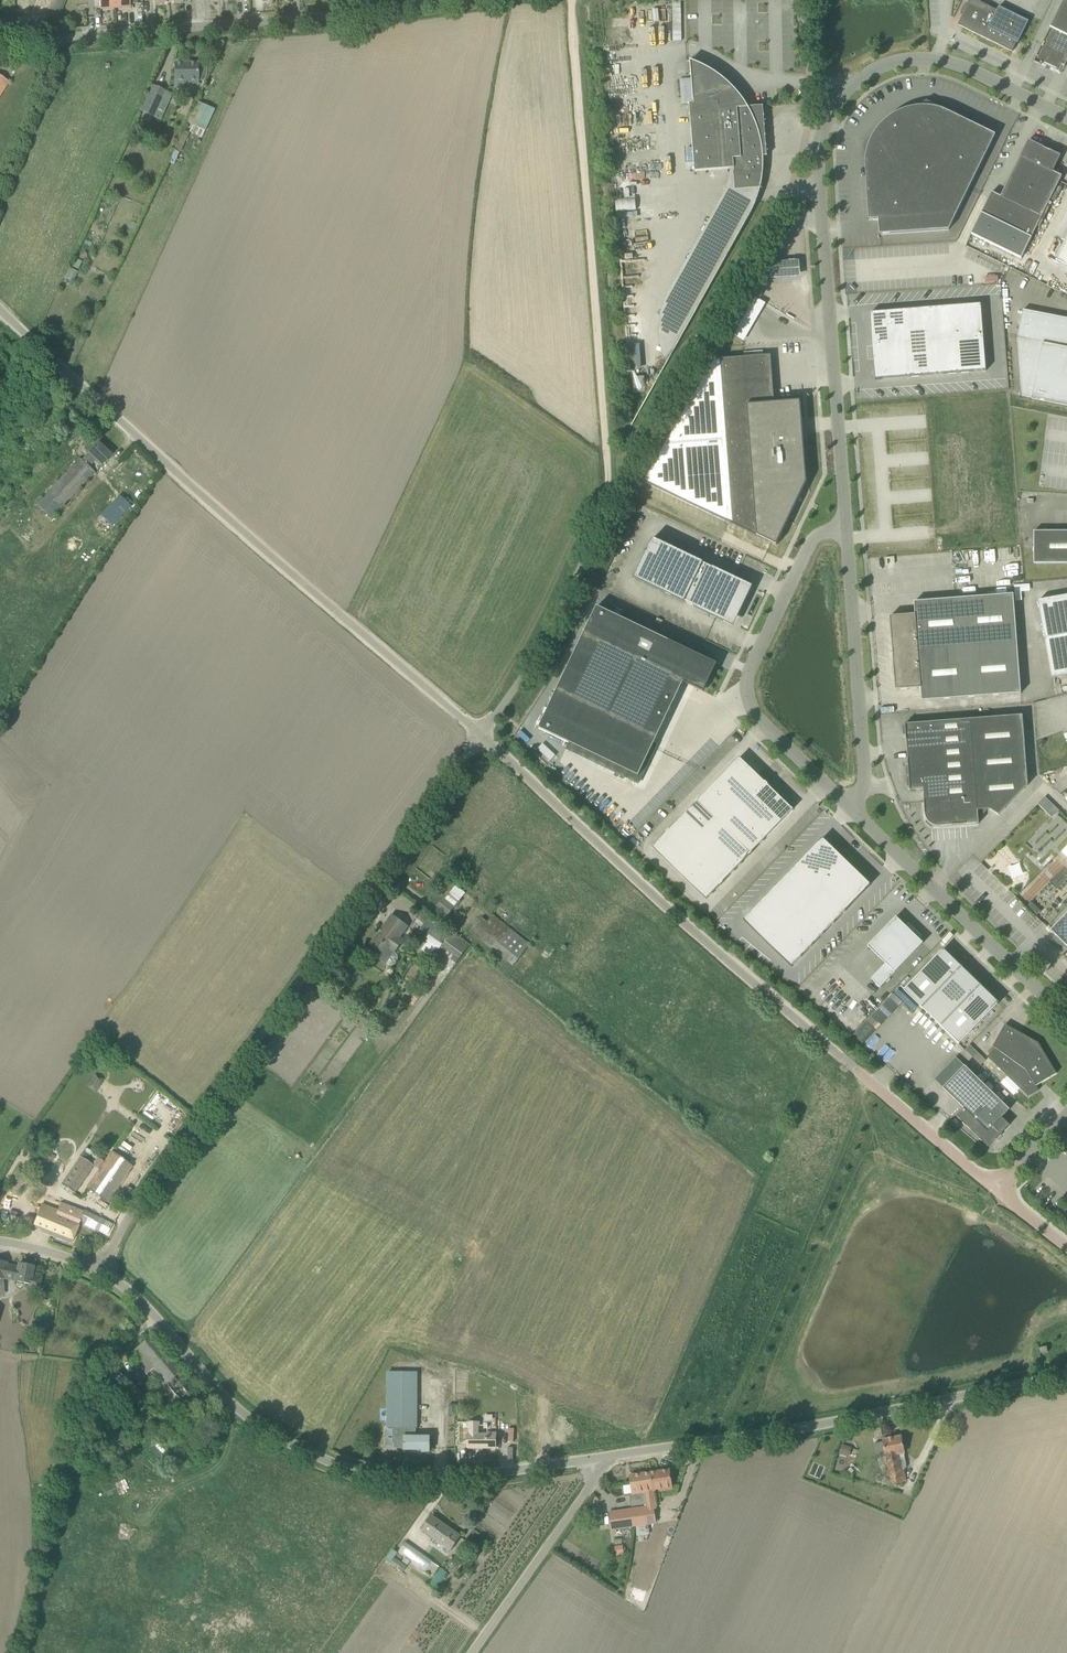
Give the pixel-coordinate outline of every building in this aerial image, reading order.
[(115,8),(114,0),(100,0),(100,9),(115,8)] [(975,0),(970,0),(958,25),(1012,52),(1017,42),(1018,43),(1029,22),(999,7),(997,11),(975,0)] [(1059,72),(1063,65),(1065,66),(1066,62),(1066,0),(1064,0),(1050,28),(1034,62),(1041,66),(1042,64),(1059,72)] [(681,40),(680,2),(672,2),(673,40),(681,40)] [(734,172),(735,190),(761,189),(762,184),(762,181),(763,178),(763,175),(764,172),(764,169),(764,166),(764,163),(764,160),(764,157),(768,156),(764,107),(764,106),(749,108),(746,104),(744,100),(741,96),(738,93),(735,89),(733,87),(731,85),(728,83),(724,79),(721,77),(717,75),(714,72),(711,70),(707,68),(704,67),(701,65),(697,64),(694,62),(691,61),(694,104),(690,104),(695,172),(734,169),(735,172),(734,172)] [(197,66),(197,63),(175,63),(175,88),(187,88),(187,81),(198,81),(204,81),(206,75),(206,66),(197,66)] [(9,81),(0,76),(0,95),(9,81)] [(153,117),(165,91),(153,86),(141,111),(153,117)] [(214,110),(197,103),(188,124),(205,132),(214,110)] [(901,112),(887,120),(877,130),(869,143),(865,162),(869,220),(879,219),(880,235),(950,230),(996,135),(937,109),(917,107),(901,112)] [(992,192),(981,214),(971,234),(1022,259),(1062,176),(1053,172),(1061,156),(1050,151),(1050,152),(1043,149),(1044,148),(1029,141),(1020,159),(1019,159),(1001,197),(992,192)] [(755,206),(757,202),(750,203),(742,217),(748,220),(750,216),(752,213),(754,209),(755,206)] [(1056,260),(1066,266),(1066,237),(1056,260)] [(800,262),(769,264),(770,281),(801,279),(800,262)] [(679,320),(689,325),(716,276),(707,271),(703,278),(686,269),(670,297),(687,306),(679,320)] [(757,291),(754,296),(760,299),(763,294),(757,291)] [(743,341),(764,302),(753,296),(732,335),(743,341)] [(986,371),(981,305),(870,313),(875,380),(986,371)] [(1023,310),(1018,339),(1043,344),(1032,399),(1066,406),(1066,319),(1023,310)] [(628,369),(640,369),(639,343),(627,344),(628,369)] [(776,547),(788,522),(786,521),(799,496),(797,481),(805,480),(801,418),(802,418),(801,400),(775,402),(771,355),(717,359),(730,525),(776,547)] [(102,465),(111,455),(98,443),(82,461),(79,458),(58,480),(50,474),(28,498),(52,519),(95,473),(95,472),(101,465),(102,465)] [(1066,488),(1066,476),(1057,474),(1055,487),(1066,488)] [(1034,564),(1066,564),(1066,531),(1034,531),(1034,564)] [(742,581),(735,578),(713,567),(713,568),(703,564),(704,563),(653,538),(634,578),(685,603),(685,602),(695,606),(694,607),(718,619),(719,617),(730,623),(734,614),(738,616),(752,587),(741,582),(742,581)] [(1021,693),(1014,594),(915,602),(916,614),(890,616),(893,653),(892,653),(892,654),(893,654),(896,690),(921,688),(922,701),(1021,693)] [(1039,601),(1045,639),(1066,636),(1066,596),(1039,601)] [(703,692),(716,664),(597,606),(538,729),(639,777),(684,683),(703,692)] [(1045,639),(1052,678),(1066,675),(1066,636),(1045,639)] [(911,790),(923,789),(925,815),(925,816),(926,818),(926,819),(927,820),(925,823),(932,829),(934,826),(935,826),(936,827),(938,827),(939,827),(979,824),(978,811),(990,810),(999,816),(1028,785),(1023,715),(906,724),(905,724),(910,790),(911,790)] [(537,749),(550,761),(555,755),(542,743),(537,749)] [(667,833),(653,848),(706,899),(720,885),(721,885),(724,882),(723,882),(749,855),(750,856),(752,853),(752,852),(793,809),(768,785),(769,785),(766,782),(765,782),(740,758),(699,800),(698,800),(695,803),(696,803),(670,830),(669,830),(666,833),(667,833)] [(1053,804),(1046,797),(1039,804),(1046,811),(1053,804)] [(1066,827),(1066,820),(1058,811),(1028,840),(1044,857),(1065,836),(1061,833),(1066,827)] [(822,887),(847,861),(823,838),(798,864),(822,887)] [(871,885),(847,861),(822,887),(846,910),(871,885)] [(822,887),(798,864),(787,875),(811,898),(822,887)] [(811,898),(787,875),(776,886),(800,909),(811,898)] [(800,909),(776,886),(765,898),(789,921),(800,909)] [(846,910),(822,887),(811,898),(835,921),(846,910)] [(789,921),(765,898),(754,909),(778,932),(789,921)] [(835,921),(811,898),(800,909),(824,933),(835,921)] [(438,907),(448,915),(454,908),(443,900),(438,907)] [(778,932),(754,909),(744,920),(768,943),(778,932)] [(824,933),(800,909),(789,921),(813,944),(824,933)] [(1050,931),(1054,935),(1052,939),(1066,947),(1066,914),(1050,931)] [(515,934),(503,923),(501,922),(493,915),(487,922),(482,918),(471,932),(512,965),(529,944),(515,934)] [(407,926),(392,916),(382,929),(384,930),(382,934),(380,932),(371,944),(378,949),(374,954),(382,961),(391,949),(395,952),(404,940),(399,937),(407,926)] [(871,979),(880,988),(923,943),(919,939),(922,936),(909,923),(906,926),(896,917),(868,946),(886,964),(871,979)] [(429,959),(436,950),(438,952),(441,947),(459,960),(471,945),(456,934),(452,932),(450,935),(427,919),(416,936),(426,943),(420,952),(429,959)] [(813,944),(789,921),(778,932),(802,956),(813,944)] [(802,956),(778,932),(768,943),(792,967),(802,956)] [(922,1008),(962,967),(962,966),(960,968),(943,951),(945,949),(944,949),(904,990),(922,1008)] [(941,1026),(981,985),(980,984),(978,986),(961,969),(963,967),(962,967),(922,1008),(941,1026)] [(981,985),(941,1026),(959,1044),(999,1002),(997,1004),(980,987),(981,985)] [(892,991),(852,1035),(863,1045),(902,1000),(892,991)] [(1005,1025),(993,1047),(996,1048),(987,1057),(1028,1097),(1039,1090),(1036,1086),(1057,1073),(1038,1043),(1005,1025)] [(1002,1117),(1010,1109),(965,1066),(943,1088),(950,1095),(964,1108),(956,1116),(963,1122),(963,1123),(965,1125),(966,1125),(973,1133),(980,1139),(979,1139),(982,1141),(988,1147),(996,1139),(996,1140),(1003,1133),(1002,1133),(1010,1125),(1002,1117)] [(131,1165),(122,1159),(112,1152),(105,1162),(99,1158),(93,1166),(99,1170),(87,1188),(106,1201),(131,1165)] [(81,1157),(61,1185),(73,1193),(93,1166),(81,1157)] [(83,1211),(61,1203),(58,1211),(42,1205),(33,1228),(35,1228),(36,1226),(42,1229),(41,1231),(71,1242),(83,1211)] [(85,1211),(80,1223),(95,1230),(101,1218),(85,1211)] [(3,1285),(4,1279),(16,1281),(29,1284),(29,1288),(39,1290),(41,1278),(32,1276),(34,1266),(24,1264),(19,1263),(18,1267),(6,1265),(7,1263),(0,1261),(0,1285),(3,1285)] [(466,1315),(454,1339),(460,1341),(472,1318),(466,1315)] [(195,1386),(152,1335),(129,1354),(161,1392),(164,1390),(175,1403),(195,1386)] [(430,1437),(417,1437),(417,1428),(416,1372),(388,1372),(388,1428),(405,1428),(405,1436),(404,1436),(404,1450),(405,1450),(405,1449),(422,1449),(422,1452),(423,1452),(423,1451),(429,1452),(430,1452),(430,1444),(431,1444),(430,1437)] [(468,1448),(496,1448),(496,1433),(479,1433),(479,1422),(469,1422),(469,1433),(468,1433),(468,1448)] [(887,1457),(893,1487),(902,1485),(901,1482),(906,1481),(904,1470),(907,1467),(904,1454),(905,1454),(901,1436),(883,1440),(887,1457)] [(838,1452),(848,1455),(851,1447),(841,1443),(838,1452)] [(673,1490),(670,1470),(650,1473),(651,1484),(643,1485),(644,1494),(645,1494),(673,1490)] [(650,1473),(631,1475),(630,1475),(632,1494),(630,1494),(632,1507),(646,1504),(645,1494),(644,1494),(643,1485),(651,1484),(650,1473)] [(609,1512),(612,1528),(612,1530),(656,1523),(653,1505),(609,1512)] [(447,1555),(451,1550),(460,1536),(432,1516),(422,1529),(445,1545),(441,1551),(447,1555)] [(432,1561),(416,1550),(405,1543),(396,1555),(418,1570),(419,1569),(424,1573),(432,1561)] [(403,1572),(407,1566),(394,1558),(391,1563),(403,1572)]
